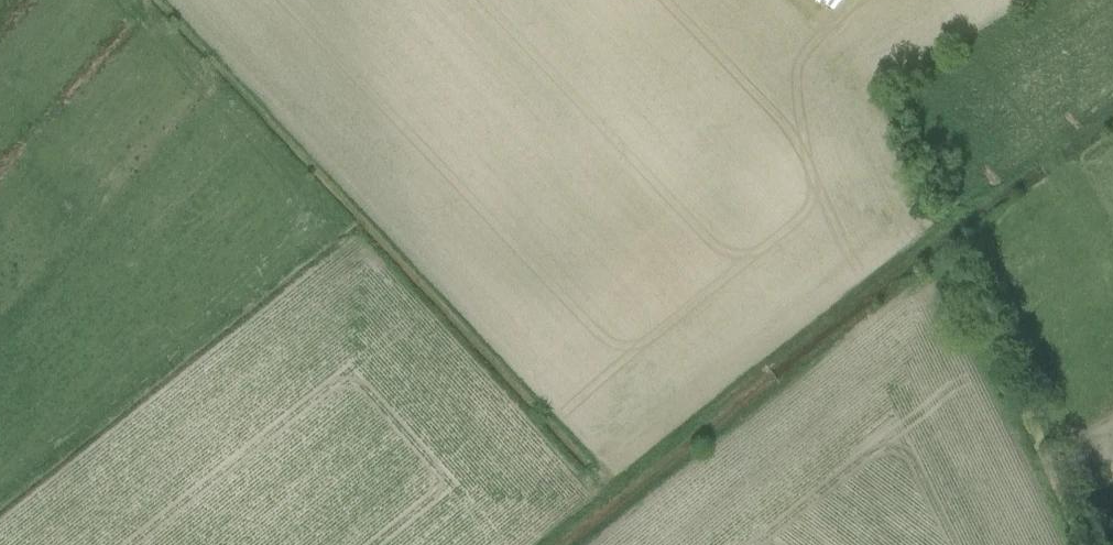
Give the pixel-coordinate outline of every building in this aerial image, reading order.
[(1075,468),(1081,483),(1094,478),(1088,463),(1075,468)]
